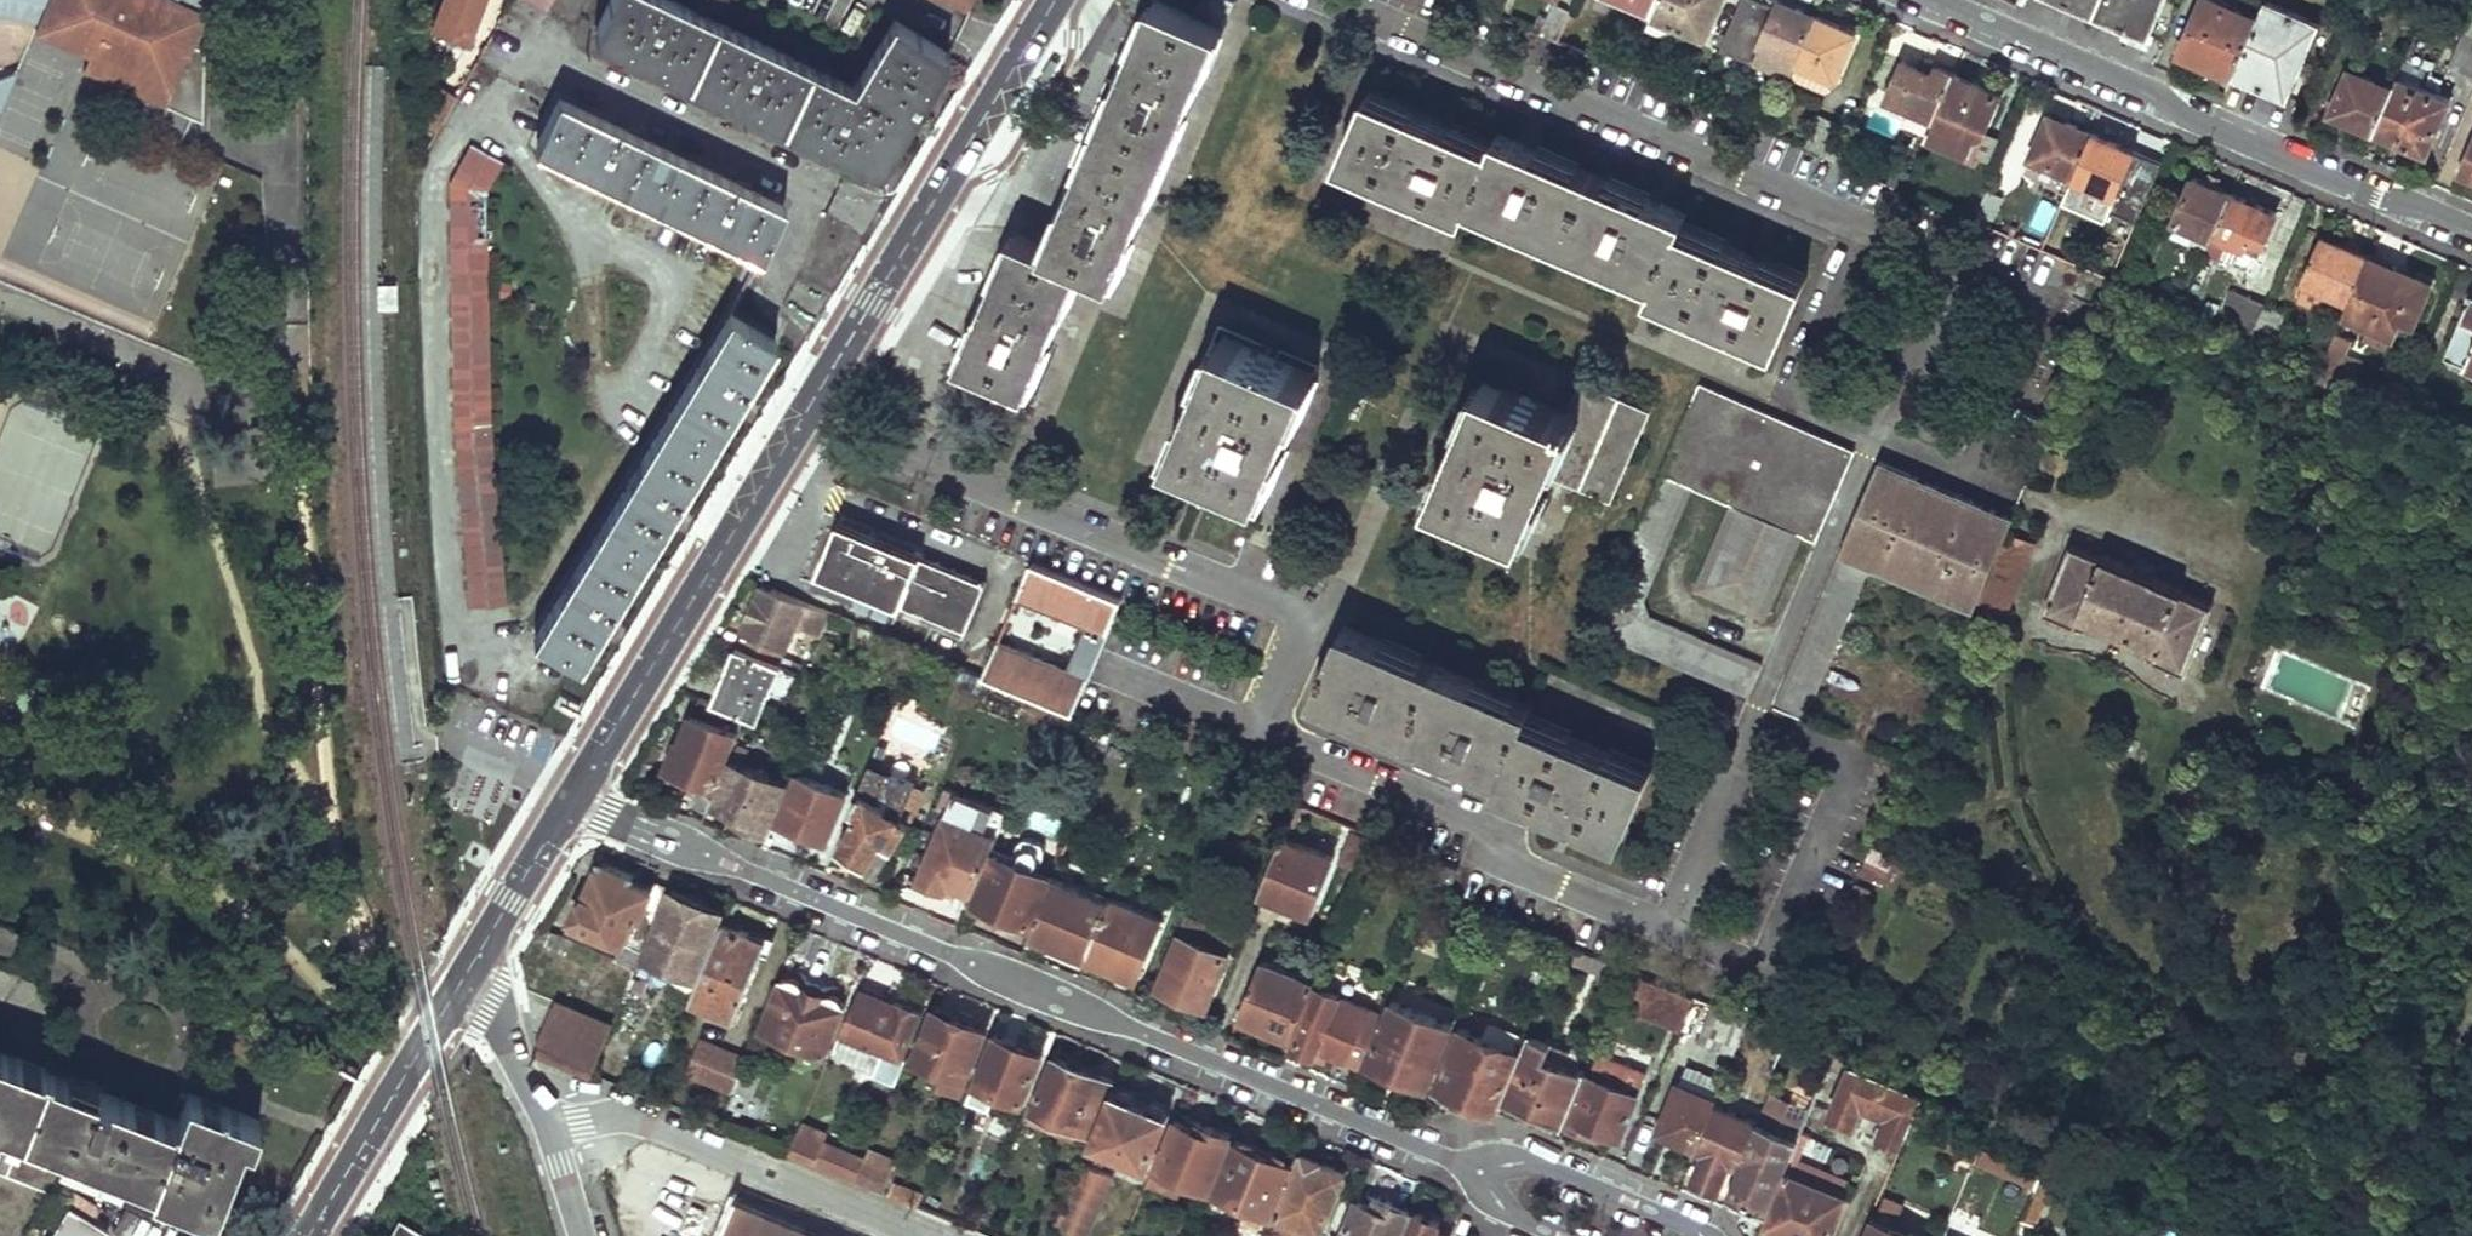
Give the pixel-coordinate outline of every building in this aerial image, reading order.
[(16,17),(40,23),(35,33),(90,57),(84,70),(204,123),(207,13),(204,0),(0,0),(0,16),(16,17)] [(427,31),(462,45),(482,0),(441,0),(427,31)] [(542,11),(548,0),(520,0),(542,11)] [(874,170),(927,81),(944,53),(890,22),(847,88),(662,0),(609,0),(592,35),(613,45),(746,108),(842,154),(874,170)] [(966,12),(972,0),(939,0),(966,12)] [(1186,15),(1150,0),(1145,0),(1038,248),(1009,235),(955,359),(1023,389),(1077,266),(1109,280),(1218,29),(1215,28),(1186,15)] [(1186,15),(1215,28),(1226,0),(1193,0),(1186,15)] [(1650,20),(1652,17),(1658,0),(1604,0),(1650,20)] [(1652,17),(1704,39),(1720,0),(1658,0),(1652,17)] [(1819,18),(1797,8),(1794,17),(1776,10),(1754,0),(1742,0),(1720,51),(1791,82),(1793,78),(1799,64),(1819,18)] [(2092,15),(2099,0),(2056,0),(2092,15)] [(2092,15),(2136,35),(2151,0),(2099,0),(2092,15)] [(2136,35),(2146,39),(2161,3),(2154,0),(2151,0),(2136,35)] [(2177,49),(2230,72),(2256,17),(2218,0),(2199,0),(2177,49)] [(2230,72),(2274,92),(2290,57),(2300,61),(2316,23),(2264,0),(2256,17),(2230,72)] [(1794,17),(1797,8),(1780,1),(1776,10),(1794,17)] [(1540,15),(1533,33),(1558,44),(1572,11),(1555,4),(1549,19),(1540,15)] [(1819,18),(1799,64),(1834,79),(1837,80),(1857,34),(1819,18)] [(2447,69),(2471,80),(2471,37),(2465,34),(2461,33),(2447,69)] [(2290,57),(2274,92),(2284,96),(2300,61),(2290,57)] [(1903,64),(1887,103),(1937,124),(1957,75),(1923,60),(1918,70),(1903,64)] [(1799,64),(1793,78),(1828,93),(1834,79),(1799,64)] [(2346,69),(2333,97),(2347,104),(2342,119),(2372,132),(2375,125),(2391,89),(2346,69)] [(1726,77),(1711,71),(1710,73),(1703,88),(1720,94),(1726,77)] [(1937,124),(1931,139),(1968,154),(1979,129),(1988,132),(2003,95),(1957,75),(1937,124)] [(2391,89),(2375,125),(2405,139),(2401,146),(2423,156),(2448,102),(2396,78),(2391,89)] [(423,126),(450,128),(452,88),(425,87),(423,126)] [(1362,90),(1332,159),(1460,215),(1465,202),(1651,282),(1646,293),(1770,346),(1800,276),(1677,223),(1681,212),(1495,132),(1490,145),(1362,90)] [(0,127),(0,135),(28,148),(47,106),(16,92),(0,127)] [(2333,97),(2326,111),(2342,119),(2347,104),(2333,97)] [(554,100),(533,143),(755,252),(766,231),(776,210),(679,162),(554,100)] [(2050,115),(2033,157),(2075,175),(2093,133),(2050,115)] [(2375,125),(2372,132),(2401,146),(2405,139),(2375,125)] [(1968,154),(1964,161),(1974,165),(1988,132),(1979,129),(1968,154)] [(2093,133),(2075,175),(2062,206),(2105,225),(2111,213),(2138,224),(2163,163),(2093,133)] [(1931,139),(1927,146),(1964,161),(1968,154),(1931,139)] [(2459,172),(2471,178),(2471,141),(2459,172)] [(468,144),(448,185),(454,420),(470,605),(503,605),(487,424),(481,194),(498,160),(468,144)] [(2193,180),(2176,223),(2197,231),(2213,238),(2215,235),(2230,195),(2193,180)] [(1986,194),(1974,222),(1991,229),(2003,201),(1986,194)] [(2230,195),(2215,235),(2245,248),(2250,236),(2263,242),(2275,213),(2230,195)] [(2176,223),(2170,236),(2191,245),(2197,231),(2176,223)] [(2322,236),(2305,281),(2351,299),(2370,256),(2322,236)] [(2351,299),(2345,314),(2395,336),(2416,286),(2395,278),(2398,268),(2370,256),(2351,299)] [(381,283),(382,309),(397,309),(396,283),(381,283)] [(2444,358),(2471,370),(2471,294),(2444,358)] [(2249,297),(2234,332),(2254,340),(2268,305),(2249,297)] [(2268,305),(2254,340),(2272,348),(2286,313),(2268,305)] [(726,316),(532,638),(576,664),(589,642),(680,491),(753,369),(770,342),(726,316)] [(2337,334),(2322,368),(2354,382),(2364,359),(2345,352),(2350,340),(2337,334)] [(1218,339),(1171,454),(1265,492),(1311,377),(1218,339)] [(2397,377),(2389,396),(2405,403),(2413,384),(2397,377)] [(1479,382),(1431,495),(1524,534),(1548,479),(1606,503),(1644,413),(1574,383),(1560,417),(1479,382)] [(1689,406),(1595,631),(1745,694),(1757,665),(1648,620),(1642,605),(1689,490),(1729,506),(1694,595),(1763,624),(1798,536),(1810,540),(1848,449),(1698,385),(1689,406)] [(1874,461),(1836,553),(1867,567),(1972,611),(1976,602),(2004,535),(2011,520),(1874,461)] [(835,517),(807,586),(892,619),(898,604),(954,626),(973,579),(919,557),(921,551),(835,517)] [(2004,535),(1976,602),(2011,617),(2039,550),(2004,535)] [(2072,544),(2044,612),(2076,626),(2080,615),(2157,648),(2153,658),(2187,672),(2215,604),(2156,579),(2127,567),(2072,544)] [(2122,545),(2120,553),(2122,560),(2125,564),(2127,567),(2156,579),(2159,578),(2166,576),(2169,572),(2172,566),(2161,561),(2155,567),(2137,560),(2135,552),(2122,545)] [(1836,553),(1771,705),(1785,711),(1807,720),(1867,567),(1836,553)] [(996,642),(982,677),(1072,713),(1121,600),(1031,563),(1016,598),(1087,627),(1069,671),(996,642)] [(973,579),(954,626),(964,631),(983,583),(973,579)] [(758,586),(733,647),(775,665),(801,603),(758,586)] [(1349,624),(1319,694),(1504,774),(1499,786),(1625,841),(1653,772),(1528,717),(1533,705),(1349,624)] [(733,648),(711,704),(723,709),(735,714),(743,717),(756,722),(768,692),(786,699),(797,674),(775,665),(733,647),(733,648)] [(982,677),(956,666),(949,683),(975,694),(982,677)] [(673,741),(661,771),(665,782),(684,790),(690,777),(705,783),(703,788),(712,791),(743,717),(735,714),(727,731),(717,726),(723,709),(711,704),(696,698),(677,742),(673,741)] [(727,761),(707,810),(762,833),(782,786),(739,768),(742,762),(735,759),(732,764),(727,761)] [(835,847),(833,852),(833,855),(837,859),(842,861),(845,860),(848,859),(850,856),(871,869),(888,846),(892,847),(907,824),(899,818),(915,784),(867,764),(849,809),(855,814),(835,847)] [(795,773),(775,822),(824,842),(844,794),(795,773)] [(951,795),(915,881),(942,893),(943,890),(968,901),(988,853),(995,837),(969,827),(977,806),(951,795)] [(1350,830),(1337,862),(1355,870),(1368,838),(1350,830)] [(1281,837),(1258,892),(1282,901),(1285,893),(1313,904),(1332,859),(1281,837)] [(1887,882),(1897,855),(1870,845),(1861,873),(1887,882)] [(988,853),(968,901),(1025,925),(1044,882),(1022,873),(1024,867),(988,853)] [(599,862),(574,921),(622,942),(612,969),(630,978),(643,947),(666,890),(653,885),(650,891),(631,883),(633,875),(599,862)] [(1050,878),(1026,937),(1083,960),(1087,951),(1106,902),(1050,878)] [(720,911),(670,891),(647,948),(643,947),(630,978),(623,996),(634,1000),(640,986),(646,988),(657,962),(659,955),(697,971),(720,911)] [(1106,902),(1087,951),(1137,972),(1158,920),(1108,898),(1106,902)] [(723,923),(690,1002),(734,1020),(767,942),(723,923)] [(1180,936),(1159,987),(1206,1006),(1226,955),(1180,936)] [(695,978),(697,971),(659,955),(657,962),(695,978)] [(1259,963),(1240,1009),(1270,1021),(1267,1029),(1289,1039),(1312,984),(1259,963)] [(780,982),(762,1030),(824,1055),(846,1003),(846,992),(836,989),(827,989),(805,980),(796,971),(790,968),(780,982)] [(1621,1005),(1648,1017),(1662,984),(1634,973),(1621,1005)] [(1312,984),(1289,1039),(1294,1041),(1291,1048),(1314,1058),(1317,1051),(1357,1066),(1379,1012),(1347,999),(1350,991),(1336,986),(1333,993),(1312,984)] [(1692,996),(1662,984),(1648,1017),(1678,1030),(1692,996)] [(640,1002),(646,988),(640,986),(634,1000),(640,1002)] [(862,988),(839,1042),(874,1057),(868,1070),(895,1081),(904,1058),(901,1057),(919,1013),(862,988)] [(1392,1000),(1367,1062),(1404,1077),(1402,1084),(1423,1092),(1426,1084),(1428,1084),(1453,1024),(1392,1000)] [(556,1002),(533,1050),(592,1074),(612,1026),(556,1002)] [(1710,1004),(1696,1039),(1731,1053),(1745,1018),(1710,1004)] [(933,1009),(914,1059),(947,1071),(943,1080),(963,1088),(986,1031),(933,1009)] [(1459,1029),(1435,1087),(1446,1092),(1444,1095),(1460,1102),(1461,1097),(1493,1110),(1517,1053),(1459,1029)] [(994,1035),(967,1103),(988,1112),(996,1091),(1022,1102),(1041,1054),(994,1035)] [(1790,1036),(1785,1049),(1803,1056),(1807,1044),(1790,1036)] [(839,1042),(833,1056),(868,1070),(874,1057),(839,1042)] [(1532,1044),(1511,1095),(1526,1101),(1524,1107),(1561,1122),(1583,1070),(1545,1055),(1547,1051),(1532,1044)] [(699,1045),(688,1075),(731,1093),(744,1062),(699,1045)] [(31,1226),(45,1235),(58,1212),(44,1204),(61,1174),(146,1208),(154,1188),(216,1213),(247,1136),(255,1139),(264,1118),(190,1090),(179,1119),(0,1048),(0,1235),(25,1235),(31,1226)] [(1597,1056),(1570,1126),(1592,1134),(1594,1129),(1619,1138),(1644,1074),(1597,1056)] [(1054,1058),(1032,1108),(1093,1134),(1114,1084),(1054,1058)] [(1851,1061),(1830,1114),(1852,1122),(1860,1104),(1888,1116),(1881,1135),(1903,1143),(1925,1091),(1851,1061)] [(1805,1121),(1799,1135),(1811,1140),(1834,1081),(1823,1077),(1805,1121)] [(1677,1084),(1658,1132),(1695,1148),(1712,1106),(1715,1099),(1677,1084)] [(1114,1093),(1094,1141),(1149,1164),(1170,1115),(1164,1107),(1153,1103),(1146,1105),(1136,1101),(1135,1094),(1120,1089),(1114,1093)] [(1762,1103),(1755,1121),(1798,1139),(1799,1135),(1805,1121),(1762,1103)] [(1702,1150),(1691,1178),(1716,1188),(1727,1160),(1734,1163),(1751,1122),(1712,1106),(1695,1148),(1702,1150)] [(1178,1115),(1156,1167),(1208,1189),(1230,1136),(1178,1115)] [(1768,1211),(1798,1139),(1755,1121),(1726,1191),(1768,1211)] [(802,1122),(788,1155),(814,1166),(823,1142),(826,1132),(802,1122)] [(1236,1140),(1215,1191),(1271,1214),(1292,1164),(1236,1140)] [(863,1158),(823,1142),(814,1166),(854,1182),(863,1158)] [(2151,1143),(2146,1156),(2167,1164),(2172,1151),(2151,1143)] [(893,1162),(867,1151),(863,1158),(854,1182),(880,1193),(893,1162)] [(1301,1155),(1276,1214),(1326,1235),(1343,1195),(1337,1192),(1345,1174),(1301,1155)] [(1052,1230),(1067,1235),(1085,1235),(1111,1175),(1081,1162),(1052,1230)] [(2034,1187),(2021,1222),(2035,1229),(2049,1194),(2096,1213),(2103,1197),(2041,1172),(2034,1187)] [(1787,1174),(1764,1231),(1776,1235),(1828,1235),(1843,1198),(1787,1174)] [(917,1208),(922,1198),(894,1186),(888,1197),(917,1208)] [(1340,1235),(1398,1235),(1408,1211),(1359,1192),(1340,1235)] [(719,1235),(833,1235),(737,1196),(719,1235)] [(73,1204),(53,1235),(107,1235),(112,1227),(73,1204)] [(1407,1235),(1450,1235),(1453,1229),(1416,1214),(1407,1235)] [(1867,1235),(1918,1235),(1874,1218),(1867,1235)] [(424,1233),(401,1219),(391,1235),(422,1235),(424,1233)]
